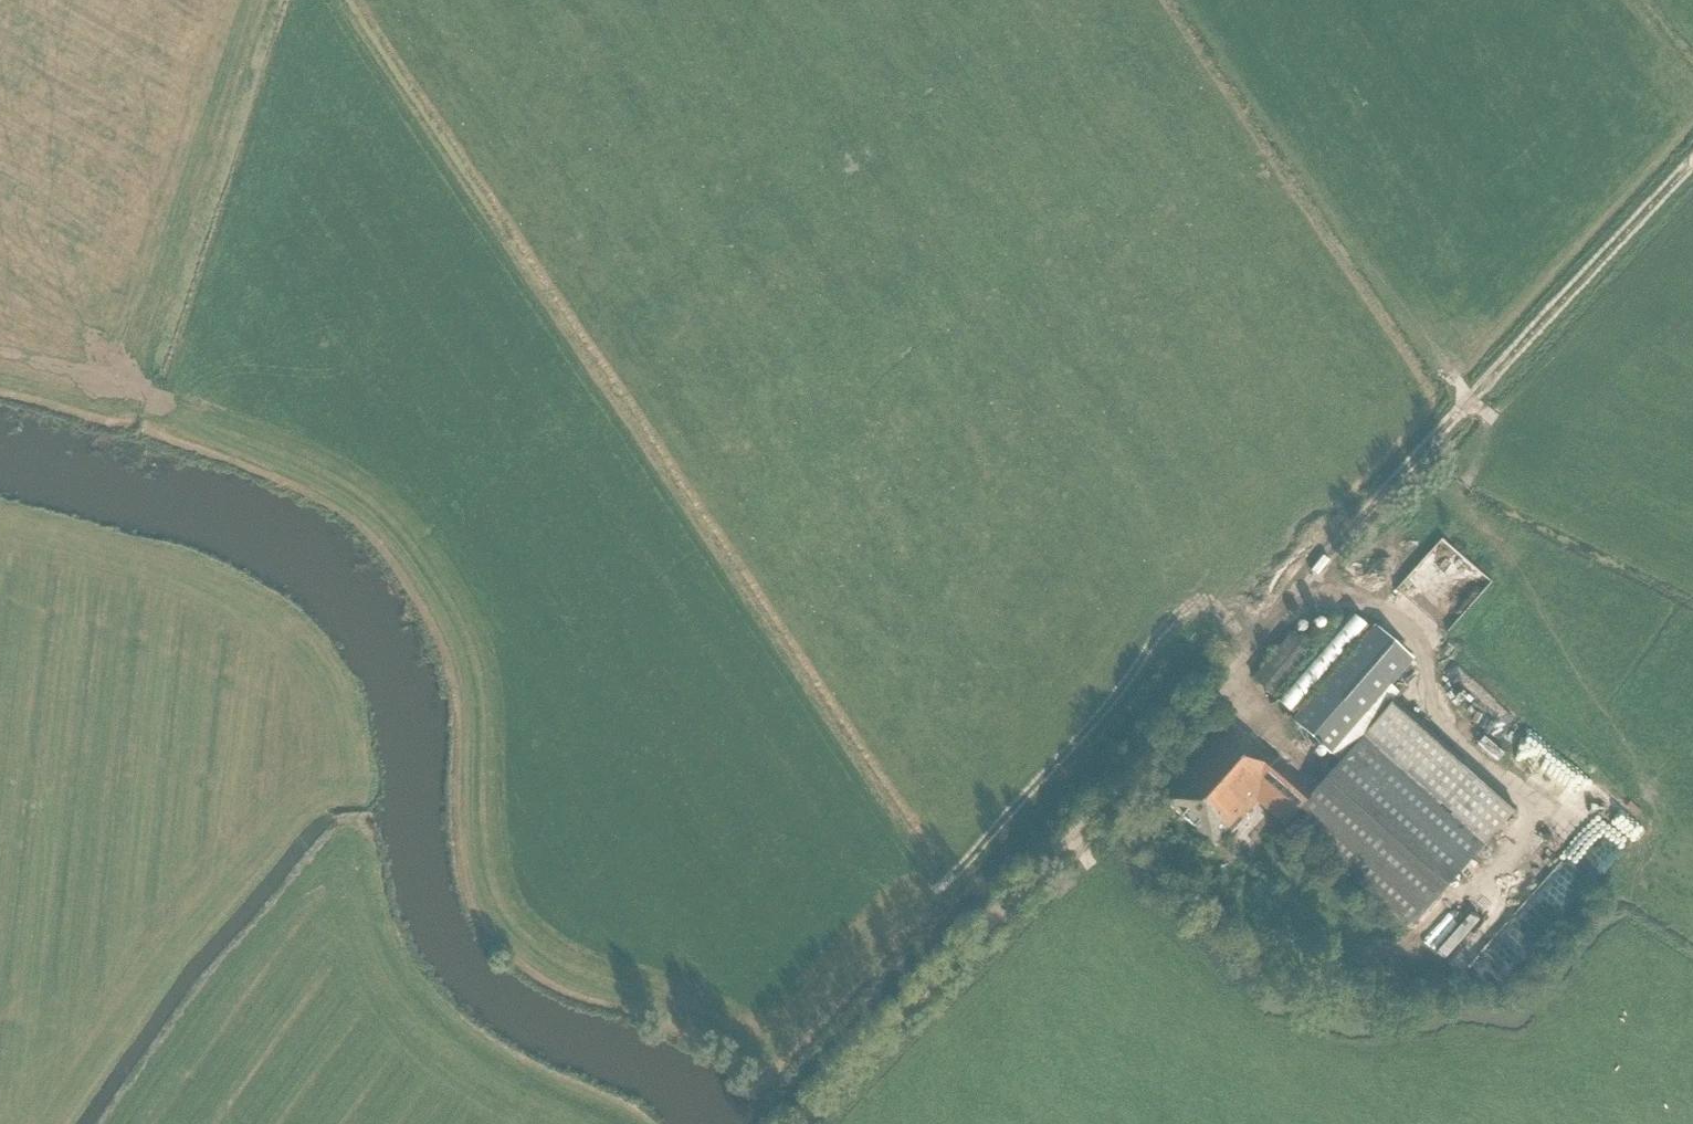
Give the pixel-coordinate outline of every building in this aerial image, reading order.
[(1296,723),(1328,751),(1412,655),(1379,627),(1296,723)] [(1365,735),(1486,843),(1515,810),(1394,702),(1365,735)] [(1257,802),(1285,827),(1289,822),(1409,929),(1483,846),(1362,739),(1313,794),(1245,734),(1243,736),(1213,710),(1186,740),(1200,752),(1160,798),(1216,848),(1257,802)] [(1445,954),(1481,918),(1472,909),(1436,945),(1445,954)] [(1469,964),(1491,987),(1531,948),(1509,925),(1469,964)]
